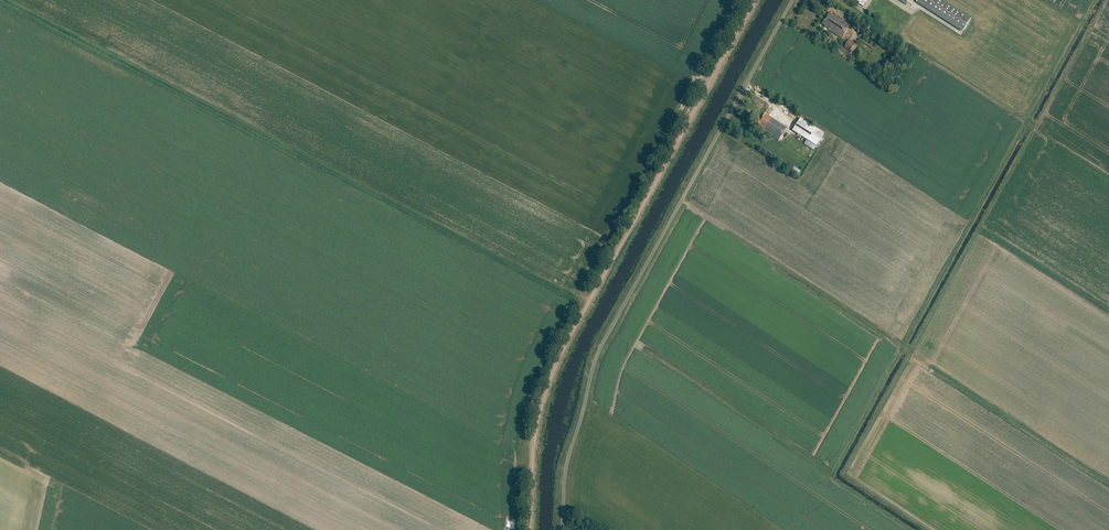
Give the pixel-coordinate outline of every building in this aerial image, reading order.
[(940,0),(918,0),(916,3),(963,33),(971,20),(940,0)] [(825,25),(824,26),(842,38),(850,26),(829,13),(822,23),(825,25)] [(851,52),(855,45),(849,40),(844,47),(851,52)] [(766,114),(758,126),(764,129),(762,131),(770,136),(770,135),(779,141),(788,129),(766,114)] [(824,135),(801,120),(793,132),(817,147),(824,135)] [(793,172),(799,176),(802,171),(795,167),(793,172)]
